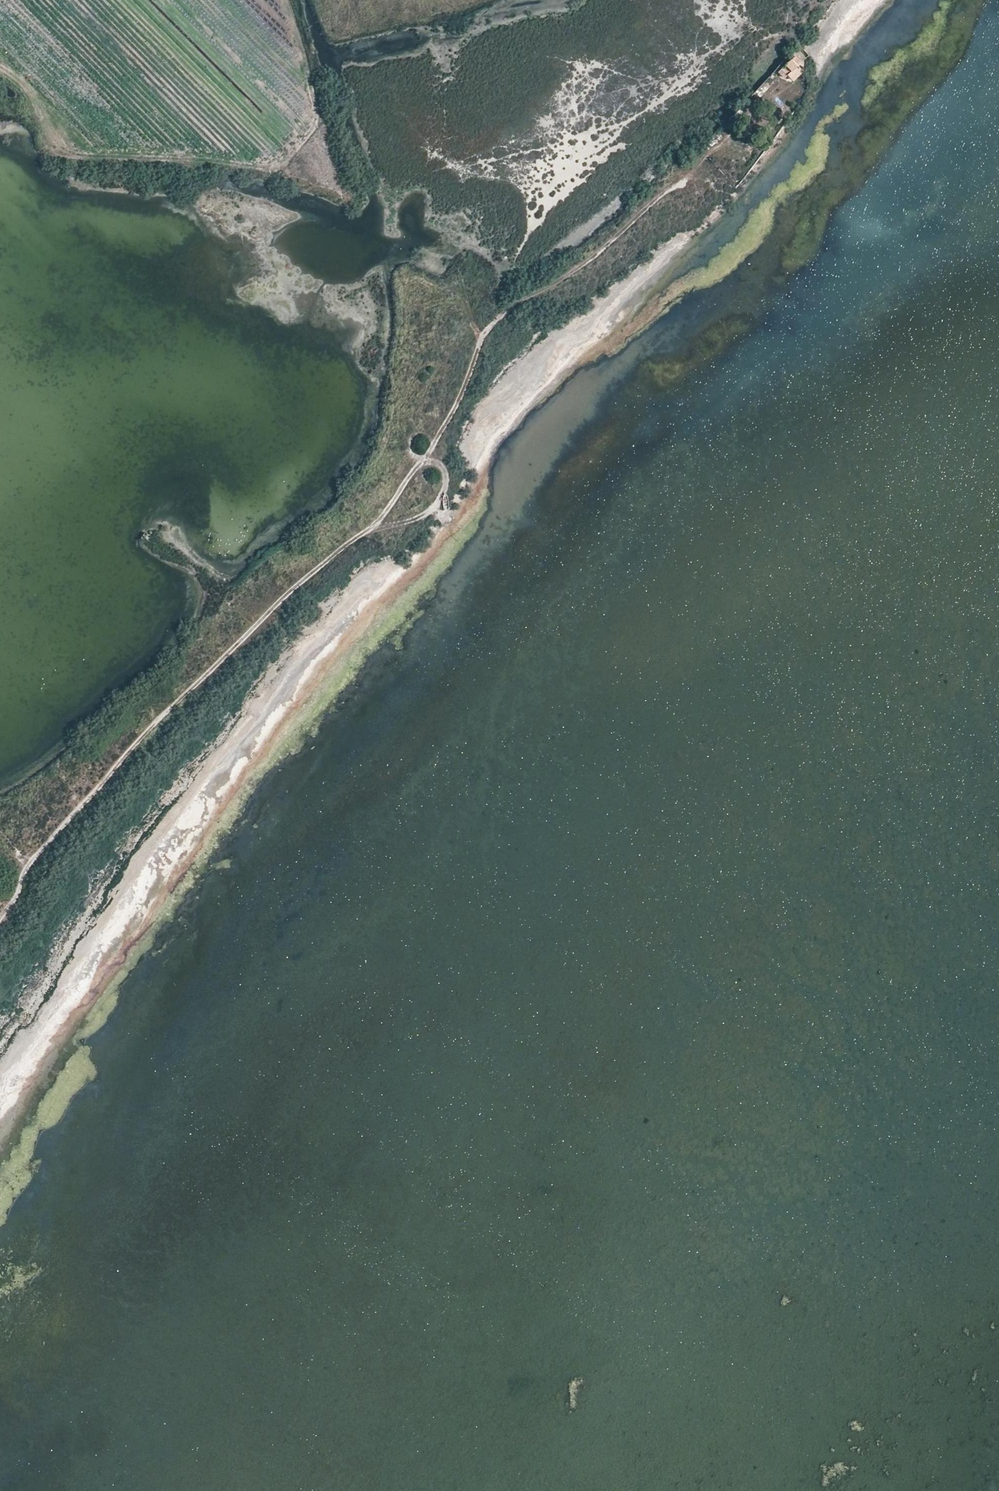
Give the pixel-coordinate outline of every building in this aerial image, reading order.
[(794,83),(804,73),(805,63),(796,54),(784,65),(786,67),(792,73),(788,77),(794,83)] [(783,71),(788,77),(792,73),(786,67),(783,71)]
